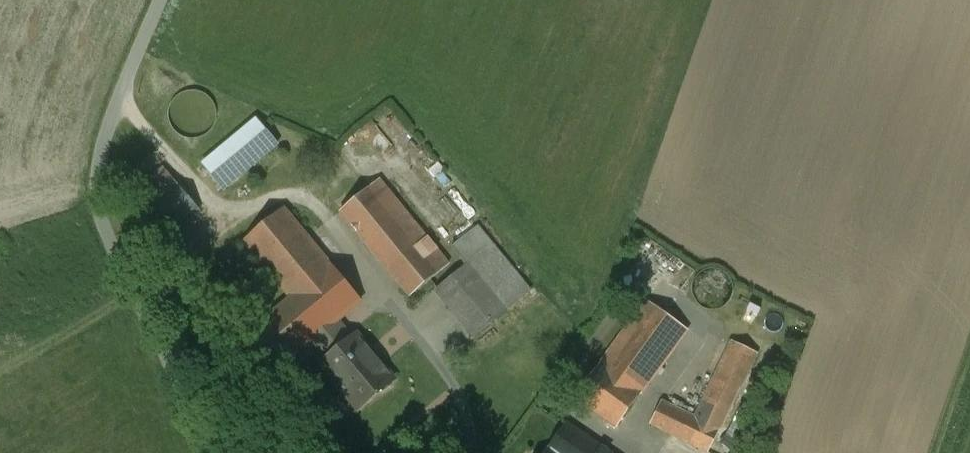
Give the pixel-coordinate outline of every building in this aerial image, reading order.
[(256,119),(202,164),(224,189),(277,145),(256,119)] [(164,169),(127,199),(162,241),(199,210),(164,169)] [(449,265),(379,180),(340,212),(356,232),(357,231),(410,296),(449,265)] [(283,208),(243,241),(290,298),(247,334),(277,370),(312,340),(360,301),(330,265),(283,208)] [(491,244),(476,227),(450,248),(465,265),(436,290),(474,337),(529,291),(491,244)] [(351,339),(337,321),(361,302),(360,301),(312,340),(327,358),(321,364),(358,409),(379,392),(383,393),(391,386),(391,382),(394,380),(382,366),(379,366),(367,351),(367,348),(356,335),(351,339)] [(646,301),(576,397),(617,426),(687,330),(646,301)] [(695,418),(661,402),(650,423),(708,452),(739,389),(714,378),(695,418)] [(547,452),(610,452),(568,424),(547,452)]
